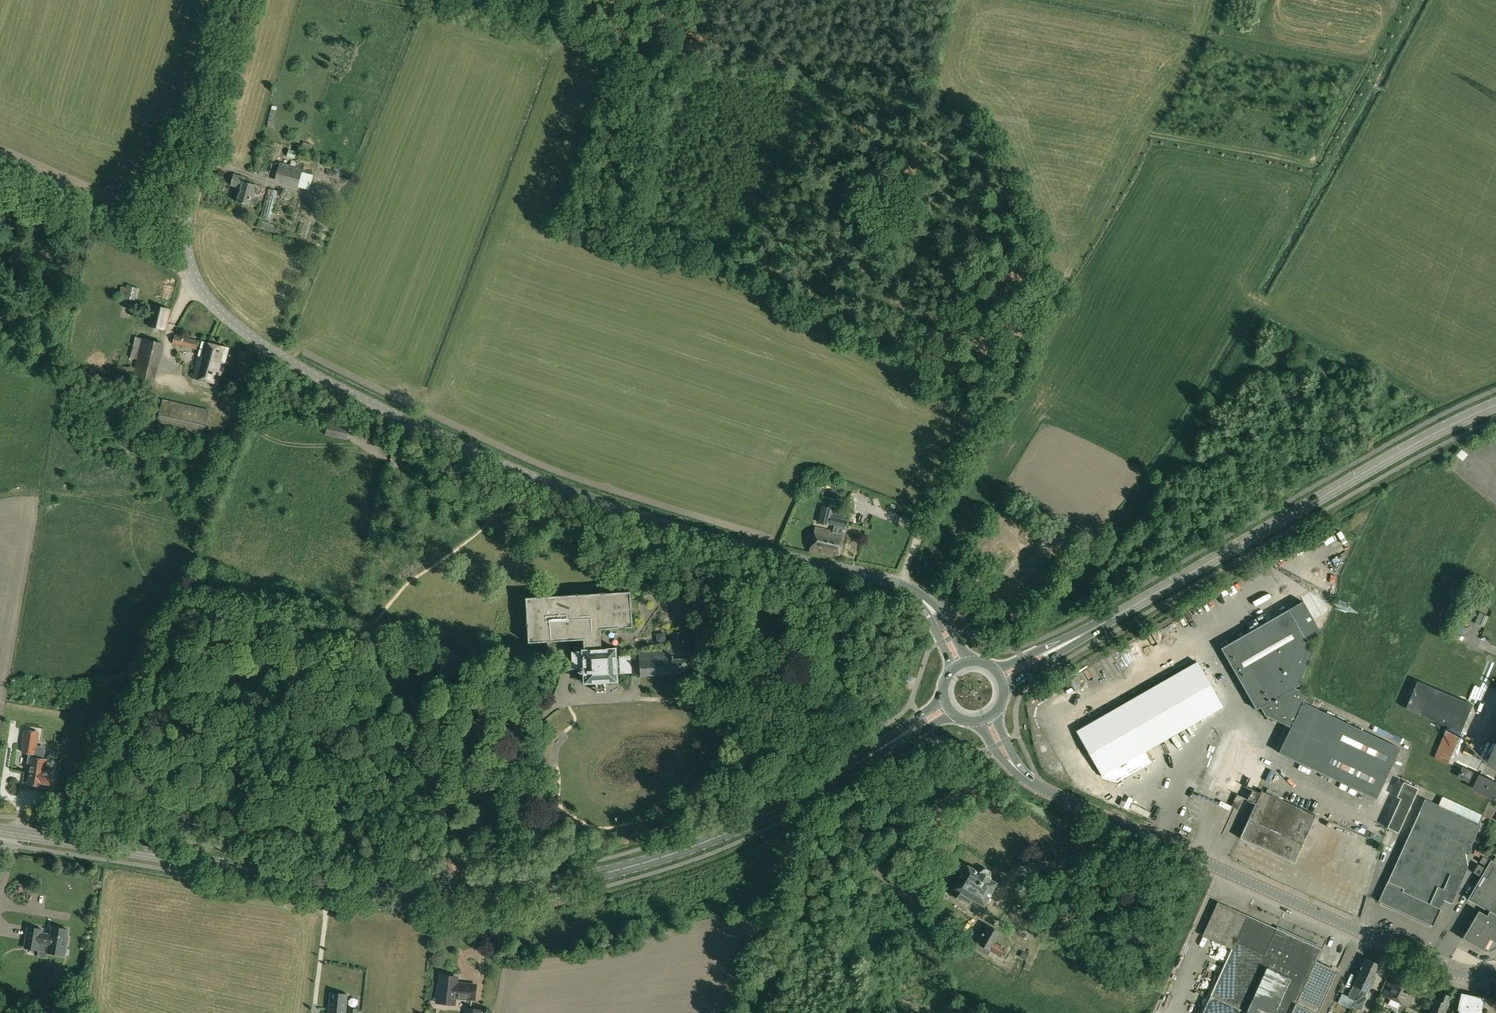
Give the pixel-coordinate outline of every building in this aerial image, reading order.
[(301,153),(289,150),(287,156),(299,159),(301,153)] [(275,181),(298,187),(302,173),(303,168),(281,162),(280,164),(276,177),(275,181)] [(272,176),(276,177),(280,164),(276,163),(272,176)] [(302,173),(298,187),(309,190),(313,175),(302,173)] [(231,185),(241,188),(237,202),(249,205),(255,206),(257,199),(253,198),(255,194),(252,193),(255,185),(245,182),(246,179),(234,175),(231,185)] [(261,217),(270,220),(279,191),(269,189),(261,217)] [(118,299),(136,303),(140,289),(127,286),(126,288),(121,287),(118,299)] [(147,326),(166,331),(171,310),(152,305),(147,326)] [(173,344),(197,350),(199,340),(175,334),(173,344)] [(142,338),(142,339),(135,337),(128,367),(127,368),(118,366),(115,380),(152,389),(153,383),(155,384),(164,343),(142,338)] [(192,378),(219,385),(227,357),(229,349),(203,341),(192,378)] [(155,431),(202,442),(209,410),(163,399),(155,431)] [(326,435),(347,439),(350,428),(328,424),(326,435)] [(815,527),(810,552),(838,558),(844,534),(842,533),(844,527),(846,528),(848,520),(830,516),(831,510),(821,508),(818,521),(839,525),(837,532),(815,527)] [(882,532),(890,534),(893,523),(886,521),(882,532)] [(1358,521),(1346,534),(1351,538),(1362,525),(1358,521)] [(1289,553),(1297,565),(1307,559),(1300,547),(1289,553)] [(600,628),(632,626),(630,592),(526,598),(529,642),(584,639),(585,650),(582,650),(582,651),(572,652),(573,669),(579,668),(579,671),(580,672),(584,672),(584,683),(618,681),(616,648),(601,649),(600,628)] [(663,610),(663,600),(647,600),(647,609),(663,610)] [(1221,648),(1256,710),(1260,707),(1265,715),(1291,727),(1279,753),(1376,799),(1400,748),(1311,706),(1303,702),(1306,695),(1307,694),(1295,688),(1298,686),(1313,652),(1307,641),(1321,633),(1303,601),(1221,648)] [(1495,615),(1495,614),(1490,610),(1484,619),(1490,624),(1495,615)] [(619,656),(620,674),(632,673),(632,676),(688,673),(687,657),(687,658),(685,631),(671,632),(671,633),(672,644),(672,649),(668,649),(663,649),(663,650),(652,651),(639,652),(639,654),(631,655),(619,656)] [(1077,731),(1103,778),(1116,781),(1124,777),(1125,773),(1149,759),(1145,751),(1223,707),(1197,662),(1077,731)] [(1407,709),(1462,733),(1474,705),(1419,681),(1407,709)] [(1314,699),(1306,695),(1303,702),(1311,706),(1314,699)] [(39,732),(25,730),(23,744),(24,744),(23,752),(29,753),(28,761),(28,763),(27,766),(32,767),(29,784),(38,785),(39,783),(41,784),(42,783),(49,784),(51,772),(50,772),(51,770),(45,769),(47,760),(32,758),(32,754),(34,754),(35,751),(36,751),(36,749),(35,749),(36,746),(37,746),(39,732)] [(1435,758),(1449,764),(1461,737),(1446,731),(1435,758)] [(1237,795),(1243,798),(1255,803),(1240,838),(1294,863),(1316,815),(1262,791),(1261,790),(1260,793),(1247,787),(1263,752),(1234,739),(1215,781),(1213,780),(1209,789),(1213,791),(1216,785),(1237,795)] [(1488,764),(1495,768),(1495,747),(1488,764)] [(1458,777),(1459,778),(1470,783),(1475,772),(1463,767),(1458,777)] [(1481,775),(1478,780),(1475,778),(1471,785),(1475,787),(1474,789),(1495,800),(1495,782),(1481,775)] [(1387,828),(1398,833),(1418,789),(1403,782),(1396,797),(1400,799),(1387,828)] [(1238,809),(1243,798),(1237,795),(1231,807),(1238,809)] [(1379,902),(1433,926),(1440,910),(1439,909),(1443,900),(1451,903),(1467,868),(1465,852),(1471,851),(1471,847),(1481,825),(1425,799),(1379,902)] [(1383,848),(1388,829),(1384,827),(1378,847),(1383,848)] [(1479,863),(1484,866),(1488,859),(1483,856),(1479,863)] [(1483,950),(1488,950),(1489,950),(1490,950),(1492,950),(1495,948),(1495,947),(1495,863),(1491,860),(1467,900),(1488,912),(1486,915),(1478,911),(1463,938),(1483,950)] [(950,895),(969,905),(972,899),(984,906),(997,883),(990,878),(991,877),(991,871),(985,868),(980,871),(979,872),(967,865),(967,866),(962,863),(956,872),(961,875),(950,895)] [(1473,873),(1479,876),(1484,868),(1478,864),(1473,873)] [(1336,974),(1314,964),(1321,949),(1218,902),(1202,936),(1231,949),(1202,1012),(1318,1012),(1336,974)] [(1000,957),(1002,954),(1005,949),(1006,947),(997,941),(1002,933),(987,924),(976,943),(977,943),(974,948),(988,956),(990,951),(1000,957)] [(66,938),(68,929),(53,927),(51,935),(42,933),(42,929),(28,927),(25,948),(39,950),(39,945),(49,947),(48,953),(62,955),(63,948),(67,948),(68,938),(66,938)] [(1361,989),(1373,962),(1365,958),(1348,996),(1342,994),(1337,1003),(1351,1010),(1353,1006),(1355,1001),(1361,989)] [(1381,966),(1373,962),(1361,989),(1368,992),(1381,966)] [(1417,985),(1405,979),(1392,973),(1382,995),(1389,997),(1388,998),(1395,1001),(1401,1004),(1401,1003),(1408,1006),(1417,985)] [(437,993),(442,994),(440,1004),(454,1005),(455,997),(458,998),(475,1000),(476,986),(457,984),(457,978),(442,976),(440,985),(438,985),(437,993)] [(348,994),(330,993),(328,1012),(346,1012),(348,994)] [(1450,997),(1439,993),(1436,1001),(1433,999),(1428,1012),(1444,1012),(1450,997)] [(1482,999),(1461,994),(1458,1011),(1453,1009),(1452,1012),(1479,1012),(1482,999)]
